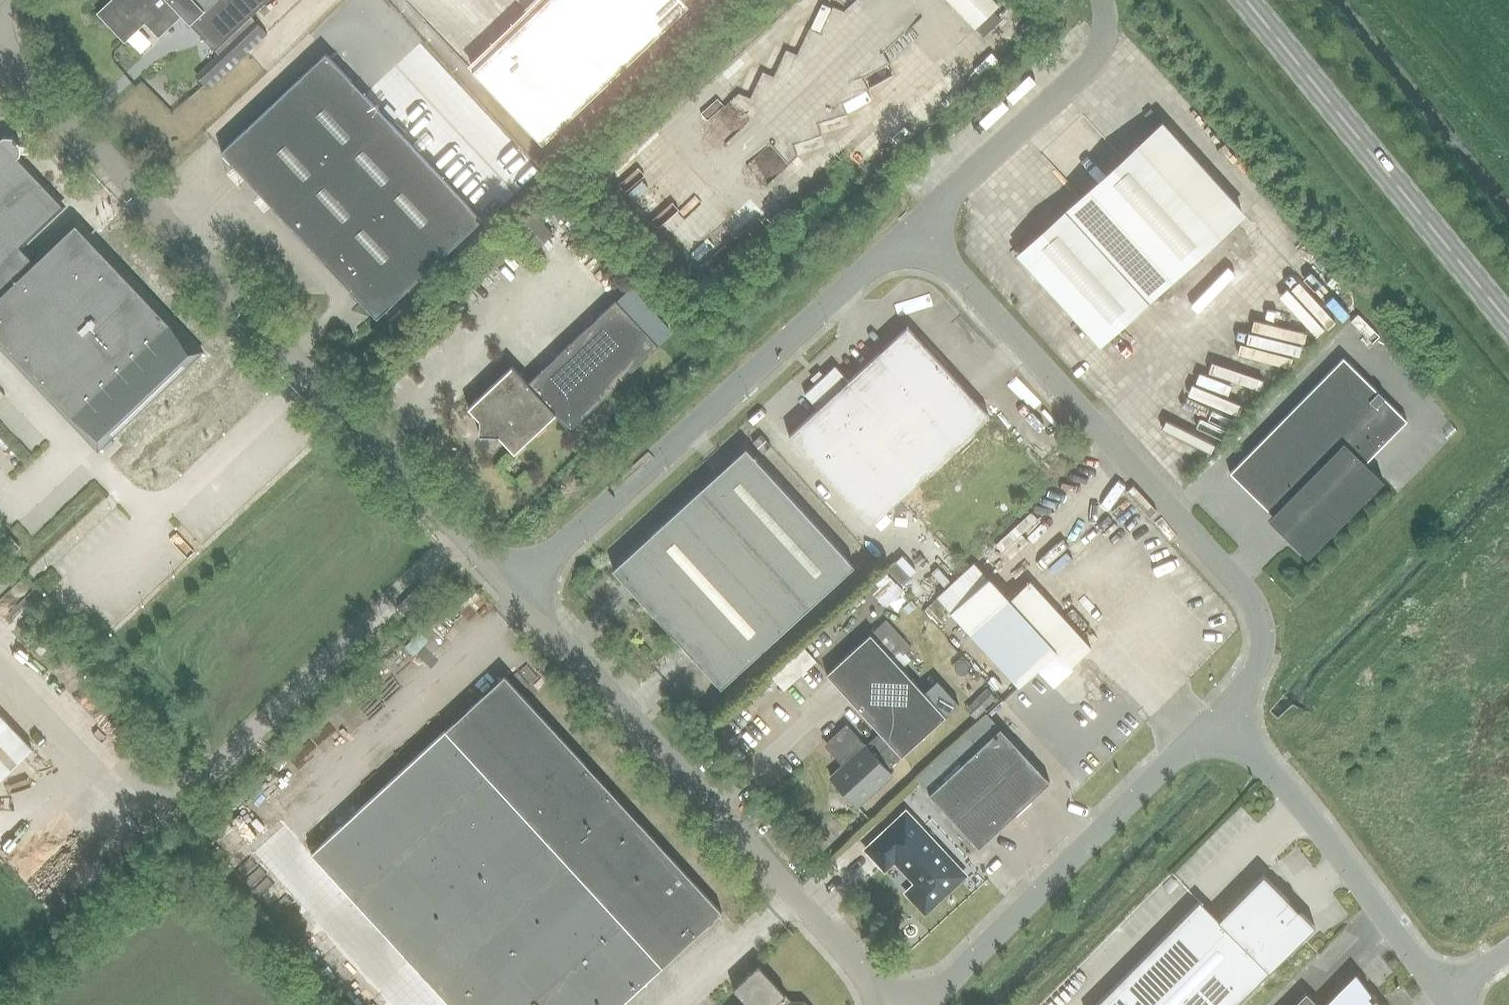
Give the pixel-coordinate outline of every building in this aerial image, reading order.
[(97,13),(125,43),(145,23),(159,38),(182,16),(214,50),(250,16),(267,0),(110,0),(97,13)] [(472,71),(542,145),(694,0),(548,0),(472,71)] [(975,27),(998,4),(994,0),(949,0),(975,27)] [(975,27),(984,37),(1001,20),(992,11),(975,27)] [(268,34),(250,16),(214,50),(213,51),(218,55),(195,77),(209,91),(212,87),(231,69),(268,34)] [(377,318),(482,220),(326,54),(221,152),(377,318)] [(1100,343),(1242,214),(1161,125),(1019,254),(1100,343)] [(0,139),(0,286),(5,291),(0,295),(0,345),(98,448),(200,351),(80,220),(34,263),(19,247),(63,205),(18,158),(20,155),(20,145),(13,137),(3,137),(0,139)] [(1103,177),(1122,159),(1108,145),(1089,162),(1103,177)] [(541,246),(557,230),(537,209),(521,224),(541,246)] [(1236,269),(1198,309),(1206,317),(1244,277),(1236,269)] [(511,366),(467,407),(479,420),(479,435),(498,435),(514,453),(555,415),(569,429),(658,346),(615,300),(527,383),(511,366)] [(989,416),(907,327),(848,381),(834,366),(804,394),(817,409),(788,436),(870,525),(989,416)] [(1365,463),(1407,421),(1343,358),(1229,473),(1271,515),(1267,519),(1307,558),(1383,481),(1365,463)] [(1173,452),(1191,470),(1227,435),(1210,417),(1173,452)] [(762,453),(770,446),(760,435),(752,442),(762,453)] [(745,447),(701,488),(612,569),(720,687),(854,566),(745,447)] [(10,535),(2,543),(13,554),(20,546),(10,535)] [(939,594),(953,610),(988,577),(974,562),(939,594)] [(1009,600),(988,577),(953,610),(950,613),(1018,687),(1037,670),(1053,687),(1068,673),(1066,671),(1091,648),(1029,581),(1009,600)] [(404,614),(427,592),(419,584),(397,606),(404,614)] [(945,716),(939,710),(926,695),(901,668),(911,659),(905,653),(912,647),(886,619),(869,634),(824,673),(877,731),(901,757),(911,747),(911,748),(945,716)] [(312,853),(451,1004),(620,1004),(721,912),(505,676),(317,847),(315,844),(309,850),(312,853)] [(939,682),(926,695),(939,710),(945,716),(954,708),(959,704),(939,682)] [(987,688),(965,709),(974,718),(996,698),(987,688)] [(0,715),(0,775),(30,747),(0,715)] [(863,744),(846,725),(824,745),(841,764),(829,776),(857,806),(892,775),(887,769),(901,757),(877,731),(863,744)] [(928,794),(978,848),(1049,782),(999,728),(928,794)] [(882,863),(924,908),(964,871),(922,825),(882,863)] [(1314,926),(1263,875),(1218,920),(1199,901),(1095,1004),(1236,1004),(1314,926)] [(791,1000),(759,964),(732,988),(746,1003),(743,1004),(808,1004),(804,1001),(791,1000)] [(1355,974),(1323,1004),(1379,1004),(1355,974)] [(1305,993),(1293,1004),(1318,1004),(1305,993)]
